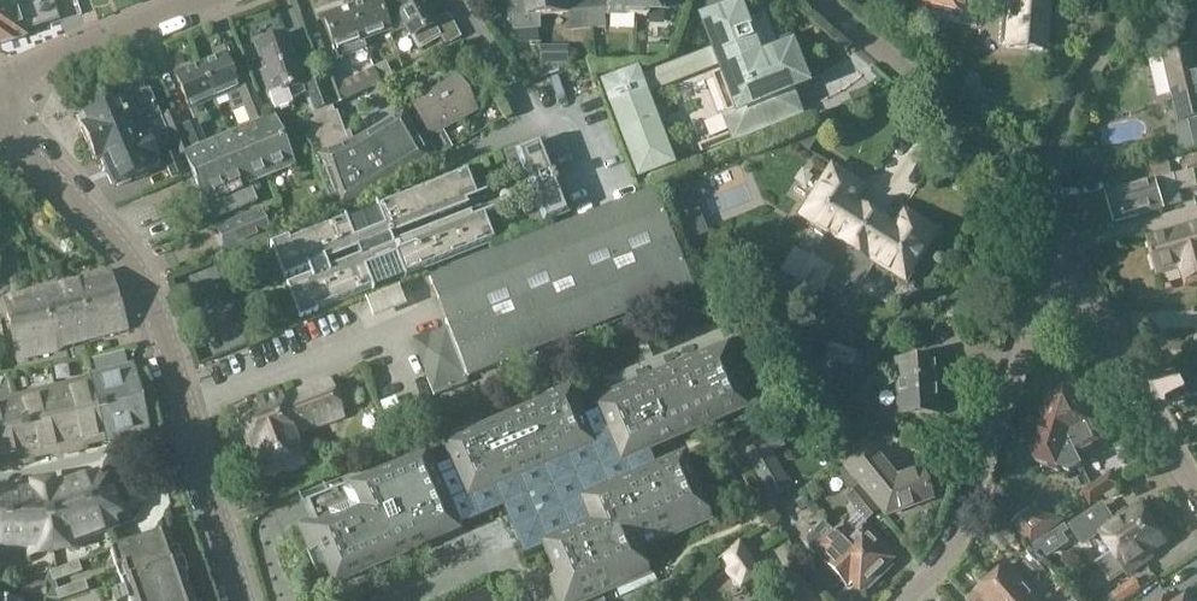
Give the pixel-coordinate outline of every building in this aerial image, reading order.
[(29,5),(28,0),(0,0),(0,15),(29,5)] [(351,9),(362,41),(363,41),(387,32),(379,8),(381,7),(378,0),(376,0),(351,9)] [(387,32),(389,35),(407,29),(412,40),(435,27),(419,0),(394,0),(391,2),(392,3),(381,7),(379,8),(387,32)] [(539,16),(538,0),(505,0),(507,19),(539,16)] [(539,16),(567,14),(569,32),(592,30),(589,1),(569,3),(569,0),(538,0),(539,16)] [(589,1),(592,30),(606,29),(605,17),(607,17),(607,18),(627,19),(627,16),(635,16),(636,0),(607,0),(589,1)] [(635,16),(648,17),(648,11),(665,12),(665,0),(636,0),(635,16)] [(921,4),(924,4),(922,15),(962,23),(964,12),(968,13),(971,2),(971,0),(922,0),(921,4)] [(1013,0),(1009,45),(1009,48),(1044,51),(1048,0),(1010,0),(1013,0)] [(27,36),(25,31),(59,20),(53,2),(31,9),(29,5),(0,15),(0,45),(27,36)] [(1103,17),(1104,4),(1079,2),(1078,15),(1103,17)] [(737,7),(732,9),(732,8),(728,9),(729,10),(711,17),(711,16),(707,17),(708,18),(702,20),(714,50),(635,81),(632,75),(605,86),(640,176),(671,164),(644,94),(719,65),(736,108),(725,112),(735,139),(798,115),(789,91),(805,85),(803,80),(805,80),(803,76),(802,76),(794,56),(795,55),(794,51),(792,52),(788,41),(769,49),(764,36),(768,35),(762,19),(744,26),(737,7)] [(337,108),(381,84),(373,69),(343,83),(340,74),(345,73),(340,60),(366,50),(363,41),(362,41),(351,9),(323,20),(337,59),(317,66),(322,79),(332,107),(336,106),(337,108)] [(436,31),(444,46),(459,39),(451,24),(436,31)] [(270,99),(274,113),(292,106),(290,100),(305,95),(302,86),(303,86),(285,37),(258,47),(266,71),(259,74),(268,100),(270,99)] [(568,65),(568,47),(540,47),(540,66),(568,65)] [(668,48),(647,48),(647,63),(652,63),(665,55),(668,48)] [(1179,121),(1173,123),(1180,153),(1196,149),(1196,49),(1163,57),(1179,121)] [(225,57),(200,67),(214,100),(227,94),(234,112),(244,108),(252,127),(267,121),(252,85),(239,90),(225,57)] [(386,63),(373,69),(381,84),(393,77),(386,63)] [(194,123),(182,128),(192,151),(205,146),(198,127),(208,123),(201,105),(214,100),(200,67),(175,78),(194,123)] [(303,86),(313,114),(332,107),(322,79),(303,86)] [(473,111),(457,81),(414,104),(431,135),(473,111)] [(85,118),(79,121),(82,128),(83,130),(96,161),(102,159),(158,135),(158,134),(166,130),(161,117),(150,90),(135,96),(136,97),(131,99),(85,118)] [(314,121),(304,125),(338,217),(372,197),(433,161),(404,111),(353,141),(348,143),(337,112),(334,113),(332,107),(313,114),(312,114),(314,121)] [(174,111),(161,117),(166,130),(167,132),(175,153),(177,158),(184,155),(192,151),(182,128),(174,111)] [(230,136),(250,183),(293,165),(273,118),(267,121),(252,127),(230,136)] [(161,168),(158,160),(155,154),(164,150),(158,135),(102,159),(114,188),(161,168)] [(203,202),(204,202),(250,183),(230,136),(205,146),(192,151),(184,155),(203,202)] [(512,178),(527,172),(539,201),(523,207),(532,230),(545,225),(544,222),(566,214),(554,184),(557,183),(553,173),(550,174),(539,145),(517,153),(516,150),(503,155),(512,178)] [(185,174),(177,158),(175,153),(164,157),(173,180),(185,174)] [(819,292),(836,266),(840,269),(873,216),(853,203),(864,187),(831,166),(799,216),(811,223),(814,233),(823,238),(831,236),(835,238),(821,259),(813,255),(793,286),(812,299),(817,293),(818,291),(819,292)] [(716,190),(705,167),(686,176),(698,199),(716,190)] [(1183,204),(1179,192),(1196,188),(1196,183),(1194,171),(1156,182),(1156,181),(1107,194),(1115,224),(1183,204)] [(476,198),(466,173),(377,208),(376,205),(375,206),(377,211),(346,224),(344,218),(343,218),(344,221),(327,228),(329,233),(291,248),(288,240),(270,247),(299,322),(317,315),(314,307),(353,292),(355,297),(371,290),(372,293),(374,293),(373,290),(403,278),(404,281),(406,280),(405,277),(494,242),(484,217),(493,214),(485,194),(476,198)] [(250,183),(204,202),(212,221),(258,203),(250,183)] [(687,243),(708,234),(689,187),(681,191),(679,186),(668,191),(669,196),(667,196),(687,243)] [(653,192),(544,235),(582,333),(691,291),(653,192)] [(260,209),(215,228),(226,256),(272,237),(260,209)] [(892,227),(873,216),(840,269),(838,271),(836,270),(827,284),(841,293),(849,280),(860,286),(874,262),(876,263),(877,269),(886,275),(890,273),(904,282),(935,231),(902,210),(892,227)] [(1196,279),(1196,225),(1149,239),(1160,275),(1183,268),(1187,282),(1196,279)] [(433,397),(468,384),(466,379),(582,333),(544,235),(428,280),(447,329),(413,342),(433,397)] [(44,271),(47,280),(55,278),(52,269),(44,271)] [(110,274),(2,302),(17,359),(57,353),(62,347),(127,329),(110,274)] [(398,288),(364,300),(371,316),(373,320),(405,307),(404,303),(398,288)] [(758,407),(729,339),(590,399),(596,412),(584,417),(568,380),(530,396),(533,405),(477,428),(475,422),(440,438),(452,465),(435,473),(426,453),(340,490),(347,507),(299,527),(310,553),(318,550),(334,586),(460,532),(459,529),(503,511),(523,559),(544,549),(557,579),(549,582),(557,600),(585,600),(650,573),(641,552),(713,521),(684,453),(655,466),(650,454),(758,407)] [(856,353),(830,345),(824,360),(849,369),(856,353)] [(83,346),(73,349),(77,362),(87,359),(83,346)] [(932,360),(896,362),(899,416),(935,414),(932,360)] [(0,402),(0,471),(34,462),(33,459),(55,453),(56,457),(87,449),(86,446),(89,445),(108,440),(109,444),(149,434),(132,366),(92,376),(93,379),(0,402)] [(1187,384),(1196,378),(1196,377),(1193,368),(1181,374),(1187,384)] [(239,417),(236,422),(238,426),(243,429),(244,433),(336,400),(329,381),(280,399),(280,396),(237,412),(239,417)] [(794,402),(801,411),(800,412),(811,426),(836,407),(825,393),(824,393),(817,385),(794,402)] [(1077,455),(1101,443),(1098,439),(1091,426),(1093,425),(1078,396),(1065,390),(1055,396),(1045,423),(1065,430),(1077,455)] [(342,418),(336,400),(244,433),(245,436),(243,440),(245,447),(250,450),(251,453),(295,437),(294,435),(342,418)] [(846,421),(836,407),(811,426),(821,440),(846,421)] [(396,411),(382,416),(389,433),(402,428),(396,411)] [(414,416),(405,420),(407,425),(409,429),(418,425),(417,422),(414,416)] [(1077,455),(1065,430),(1045,423),(1033,461),(1060,470),(1069,473),(1083,466),(1078,456),(1077,455)] [(390,437),(384,427),(364,437),(369,447),(390,437)] [(772,427),(738,445),(771,502),(792,489),(772,454),(783,448),(772,427)] [(295,437),(251,453),(259,474),(282,465),(285,475),(306,467),(295,437)] [(864,444),(840,463),(885,518),(931,501),(921,472),(895,481),(864,444)] [(322,458),(307,464),(312,477),(327,472),(322,458)] [(850,493),(845,498),(865,523),(879,512),(869,500),(858,487),(854,482),(841,464),(833,470),(850,493)] [(0,491),(0,550),(28,550),(29,557),(78,549),(77,542),(118,527),(112,510),(118,508),(111,487),(104,489),(98,472),(54,488),(53,481),(31,485),(32,491),(0,491)] [(1088,478),(1092,486),(1100,499),(1118,486),(1111,475),(1101,481),(1096,472),(1088,478)] [(1082,493),(1090,506),(1100,499),(1092,486),(1082,493)] [(813,506),(808,498),(796,506),(800,514),(813,506)] [(1092,534),(1100,530),(1114,551),(1154,525),(1142,507),(1121,522),(1118,518),(1104,527),(1094,514),(1084,521),(1092,534)] [(1013,524),(1031,547),(1063,521),(1031,510),(1013,524)] [(866,594),(880,580),(834,533),(824,522),(814,532),(820,538),(809,548),(844,585),(849,580),(859,591),(861,589),(866,594)] [(844,523),(834,533),(880,580),(893,568),(888,562),(891,559),(881,548),(884,545),(865,526),(855,536),(844,523)] [(1037,554),(1042,550),(1047,558),(1069,543),(1064,535),(1069,531),(1065,525),(1033,547),(1037,554)] [(1110,584),(1128,572),(1130,575),(1149,562),(1146,559),(1167,545),(1154,525),(1114,551),(1096,563),(1110,584)] [(122,548),(110,553),(116,570),(123,568),(135,600),(191,600),(167,532),(122,548)] [(761,577),(740,542),(716,564),(724,571),(732,567),(744,587),(761,577)] [(1047,567),(1035,551),(1022,562),(1035,577),(1042,571),(1054,585),(1059,581),(1047,567)] [(79,562),(69,566),(73,576),(82,573),(79,562)] [(994,579),(1014,600),(1042,600),(1010,565),(994,579)] [(59,569),(63,579),(73,576),(69,566),(59,569)] [(1077,576),(1070,566),(1057,576),(1065,585),(1077,576)] [(59,569),(49,573),(53,583),(54,582),(63,579),(59,569)] [(45,600),(59,600),(55,591),(58,590),(54,582),(53,583),(49,573),(46,583),(45,597),(45,600)] [(1083,587),(1076,578),(1067,585),(1073,594),(1083,587)] [(1110,596),(1113,600),(1125,600),(1142,589),(1134,578),(1110,596)] [(994,579),(969,600),(1014,600),(994,579)] [(85,581),(75,584),(79,594),(89,591),(85,581)] [(20,596),(45,597),(46,583),(20,583),(20,596)] [(75,584),(65,588),(69,598),(79,594),(75,584)] [(55,591),(59,600),(61,600),(69,598),(65,588),(58,590),(55,591)] [(484,591),(461,600),(488,600),(484,591)] [(1068,591),(1057,600),(1077,600),(1068,591)]
